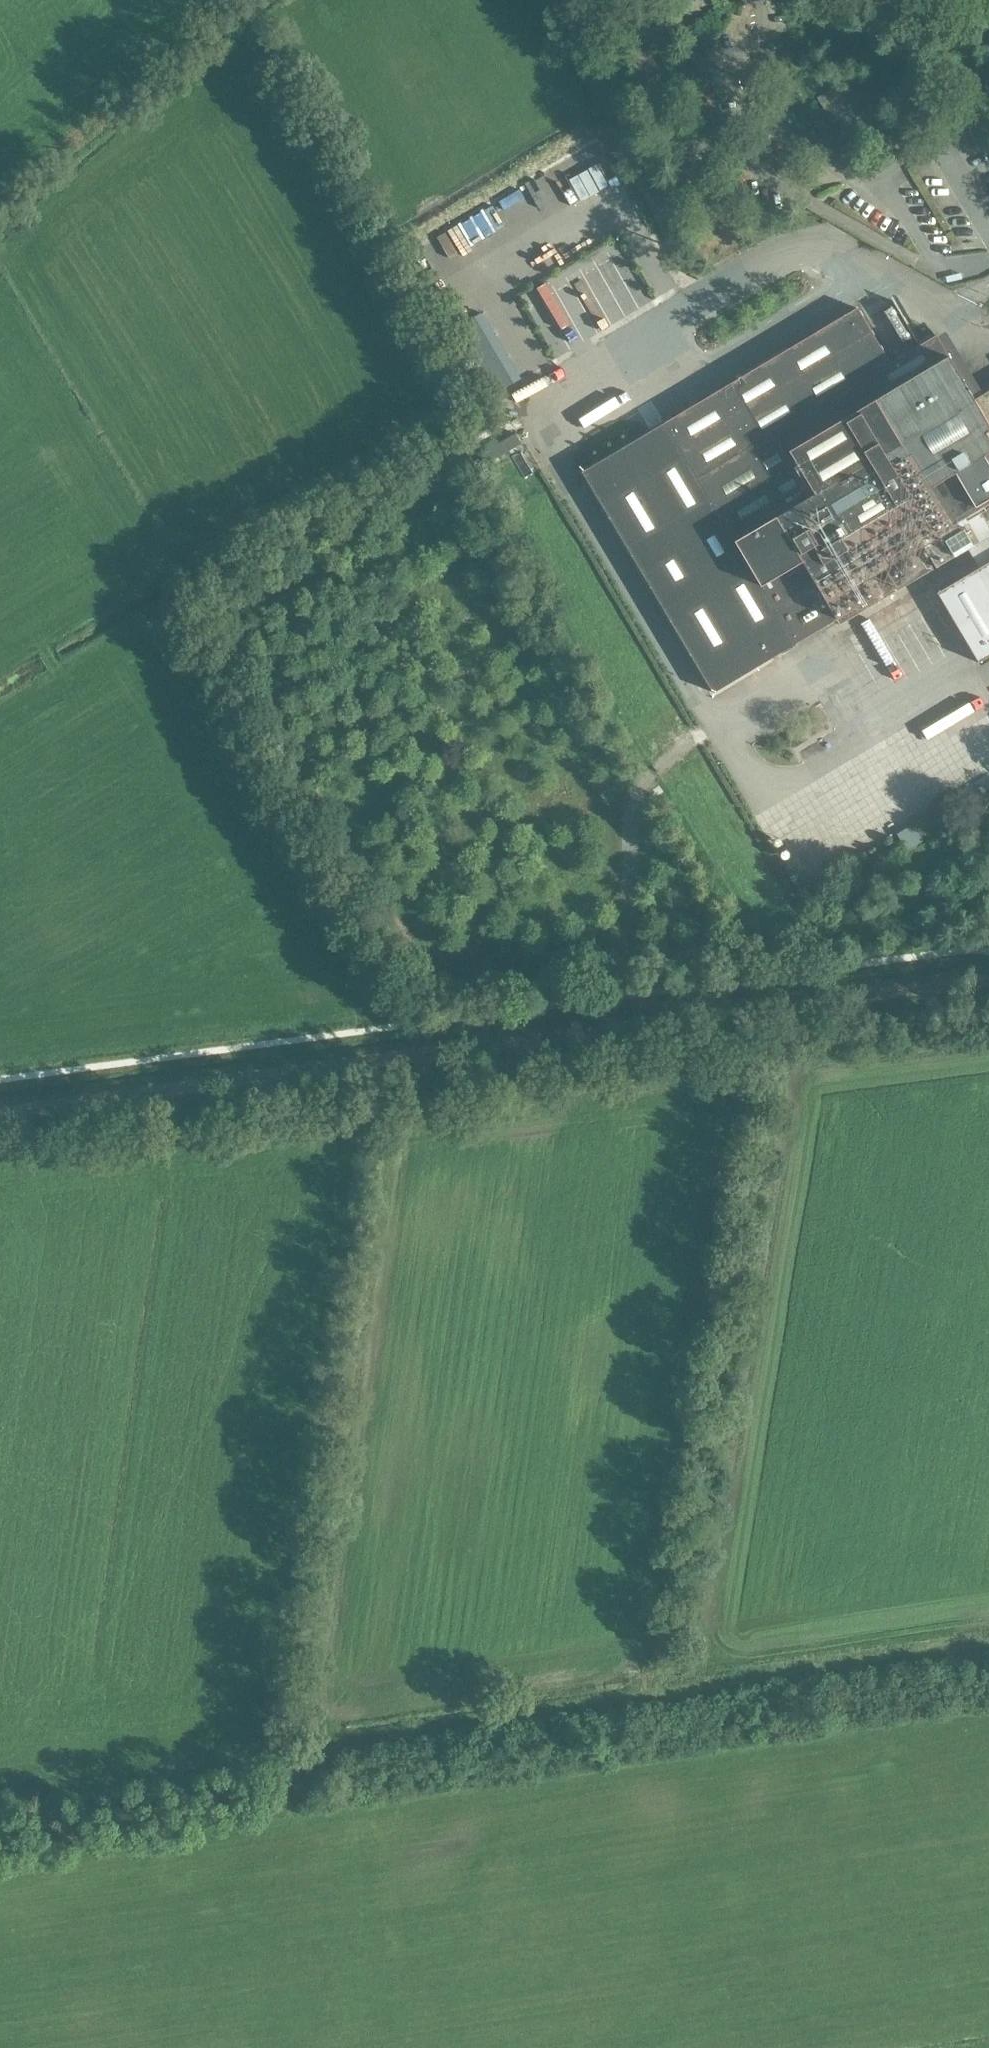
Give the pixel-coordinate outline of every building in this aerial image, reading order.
[(583,472),(714,693),(838,619),(841,625),(970,549),(979,543),(966,521),(981,513),(987,523),(988,521),(988,389),(974,398),(949,356),(936,335),(891,362),(858,308),(583,472)] [(583,320),(590,333),(602,326),(595,314),(583,320)] [(896,317),(887,321),(902,353),(911,348),(896,317)] [(549,357),(569,348),(560,329),(540,338),(549,357)] [(533,359),(536,371),(550,367),(546,356),(533,359)] [(516,432),(487,450),(493,460),(522,443),(516,432)] [(520,452),(512,456),(524,477),(533,473),(520,452)] [(935,591),(980,662),(988,657),(988,560),(980,565),(935,591)] [(899,826),(915,814),(890,781),(883,787),(878,780),(869,786),(899,826)] [(922,840),(912,824),(897,833),(907,849),(922,840)]
